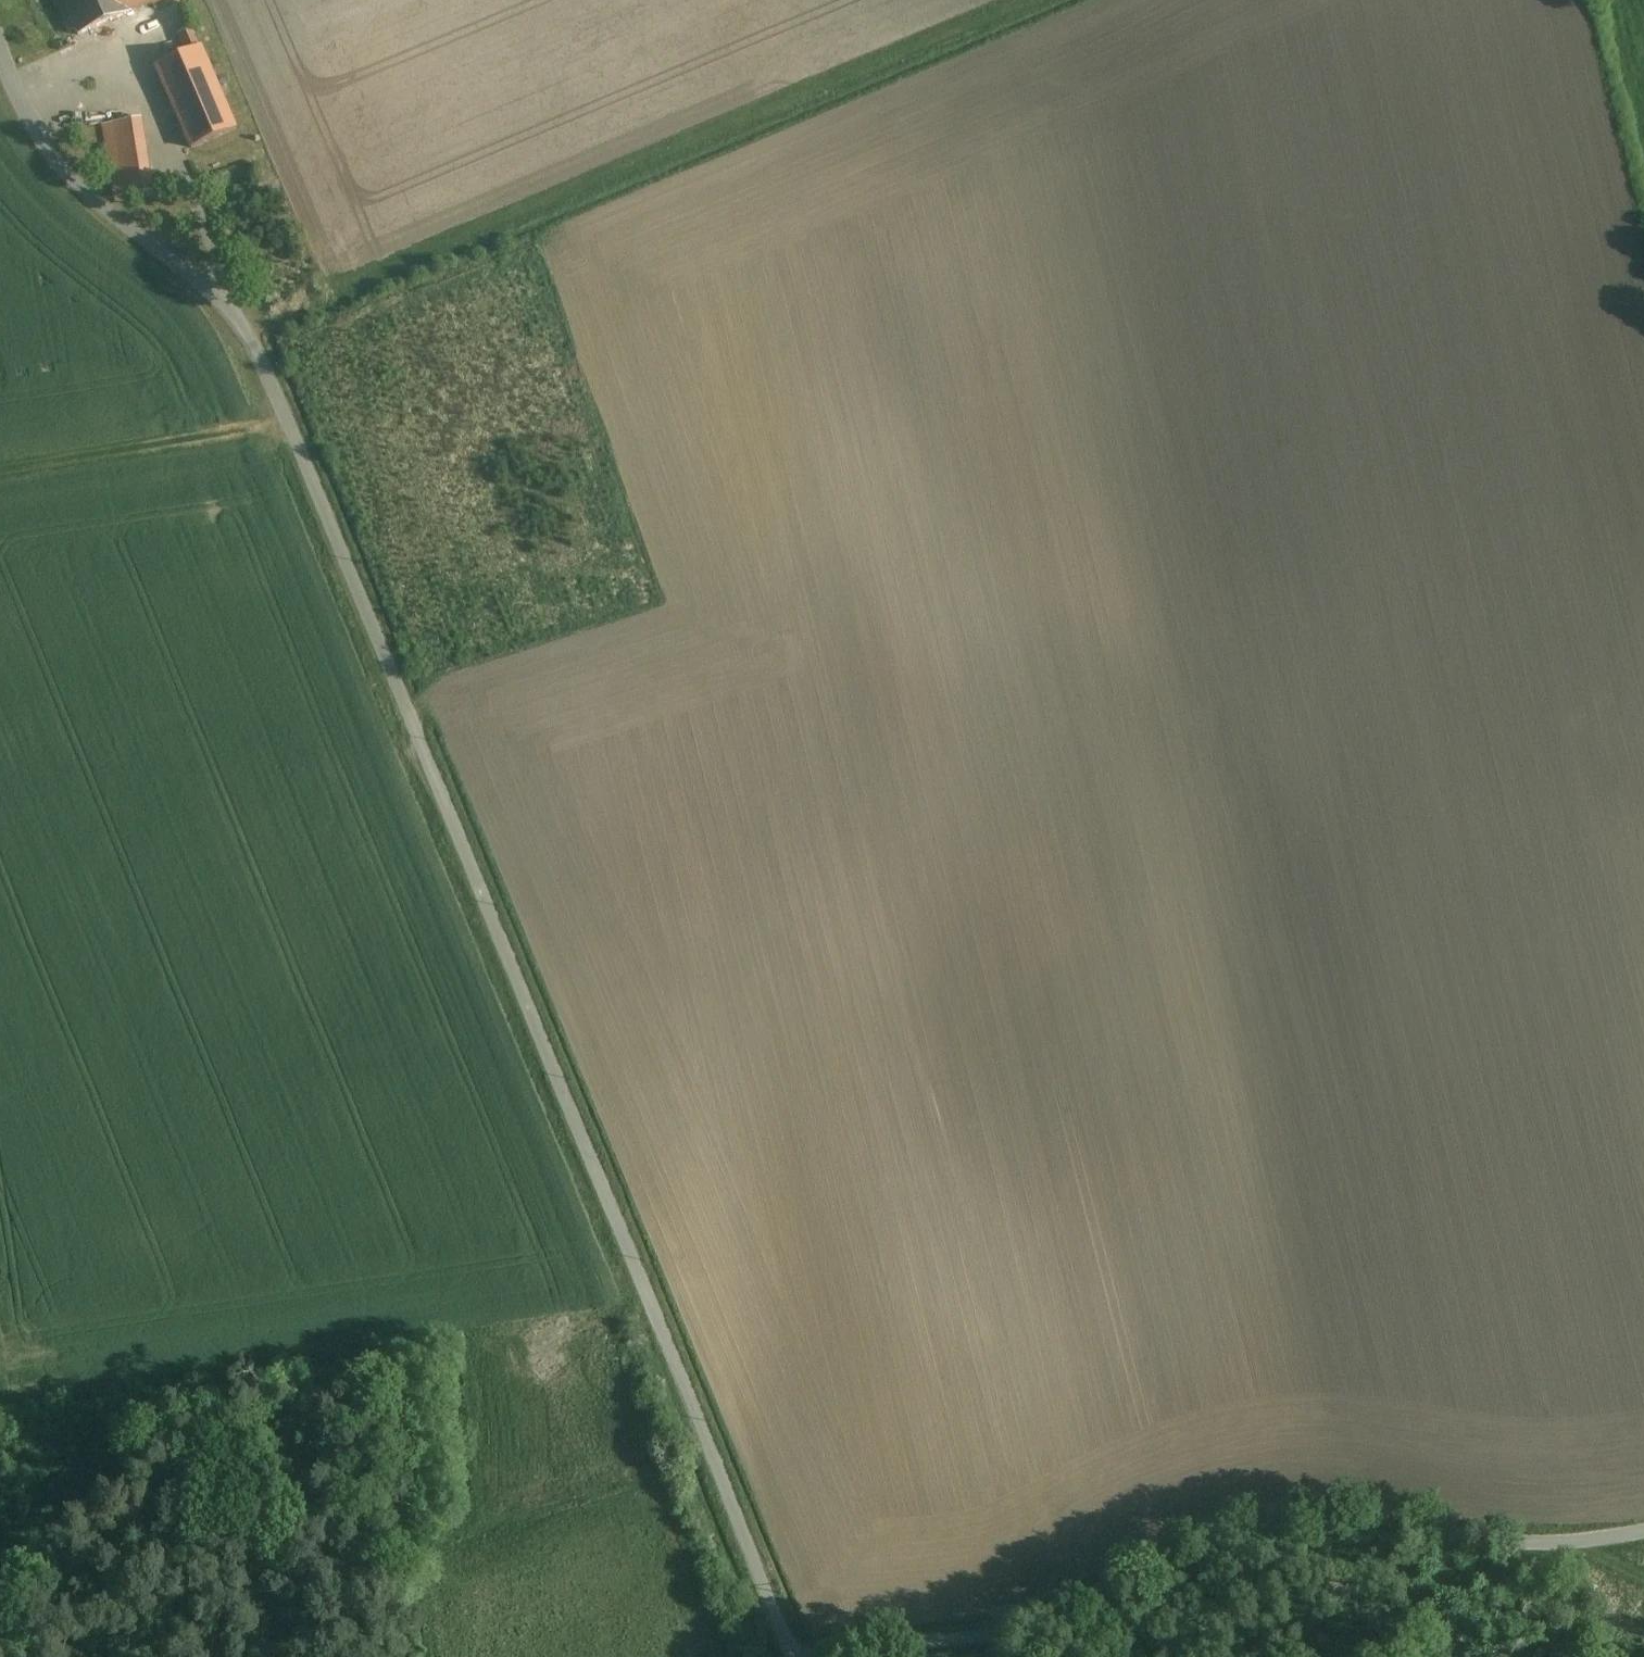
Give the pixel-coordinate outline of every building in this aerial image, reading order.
[(161,0),(60,0),(75,36),(161,0)] [(238,130),(202,45),(156,65),(191,150),(238,130)] [(156,192),(143,120),(103,127),(115,199),(156,192)]
